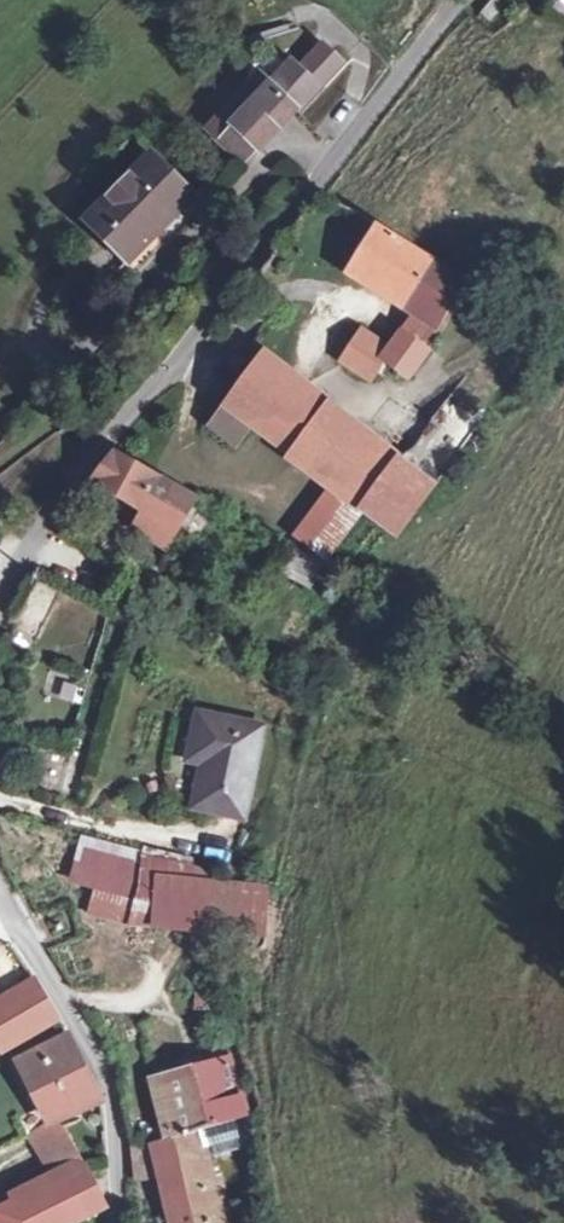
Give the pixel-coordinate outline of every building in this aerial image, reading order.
[(499,0),(491,0),(480,13),(490,21),(504,4),(499,0)] [(292,70),(274,89),(296,110),(319,87),(305,74),(292,70)] [(270,85),(233,124),(259,149),(296,110),(274,89),(270,85)] [(259,149),(233,124),(219,139),(245,164),(259,149)] [(189,198),(151,158),(88,215),(127,257),(189,198)] [(461,277),(377,227),(349,271),(417,314),(444,330),(452,314),(444,310),(461,277)] [(427,352),(444,330),(417,314),(403,332),(427,352)] [(384,359),(409,377),(427,352),(403,332),(388,350),(384,359)] [(384,359),(388,350),(361,333),(343,361),(371,379),(384,359)] [(314,474),(349,425),(261,359),(210,427),(236,445),(254,419),(295,450),(291,457),(314,474)] [(432,486),(349,425),(314,474),(332,489),(297,536),(326,559),(360,509),(397,535),(432,486)] [(194,498),(116,455),(96,481),(144,510),(156,517),(146,534),(166,547),(194,498)] [(156,517),(144,510),(134,528),(146,534),(156,517)] [(322,561),(295,548),(282,572),(310,587),(322,561)] [(260,729),(200,716),(191,759),(205,763),(195,806),(241,817),(260,729)] [(18,743),(1,736),(0,738),(0,758),(11,763),(18,743)] [(146,852),(84,836),(73,880),(97,886),(89,913),(139,926),(265,934),(269,887),(205,880),(206,872),(176,863),(144,858),(146,852)] [(37,982),(0,1003),(0,1050),(1,1053),(59,1019),(37,982)] [(103,1099),(69,1036),(18,1060),(53,1123),(103,1099)] [(173,1139),(202,1131),(245,1116),(228,1050),(180,1063),(182,1072),(159,1079),(173,1139)] [(246,1147),(245,1116),(202,1131),(206,1146),(212,1145),(215,1156),(246,1147)] [(62,1126),(53,1123),(30,1137),(57,1182),(86,1168),(62,1126)] [(156,1143),(164,1179),(175,1222),(228,1222),(225,1209),(228,1208),(218,1176),(214,1177),(206,1146),(202,1131),(173,1139),(156,1143)] [(164,1179),(156,1143),(133,1147),(136,1181),(164,1179)] [(86,1168),(57,1182),(0,1211),(11,1222),(19,1217),(23,1222),(67,1222),(101,1207),(86,1168)] [(0,1211),(0,1222),(11,1222),(0,1211)]
